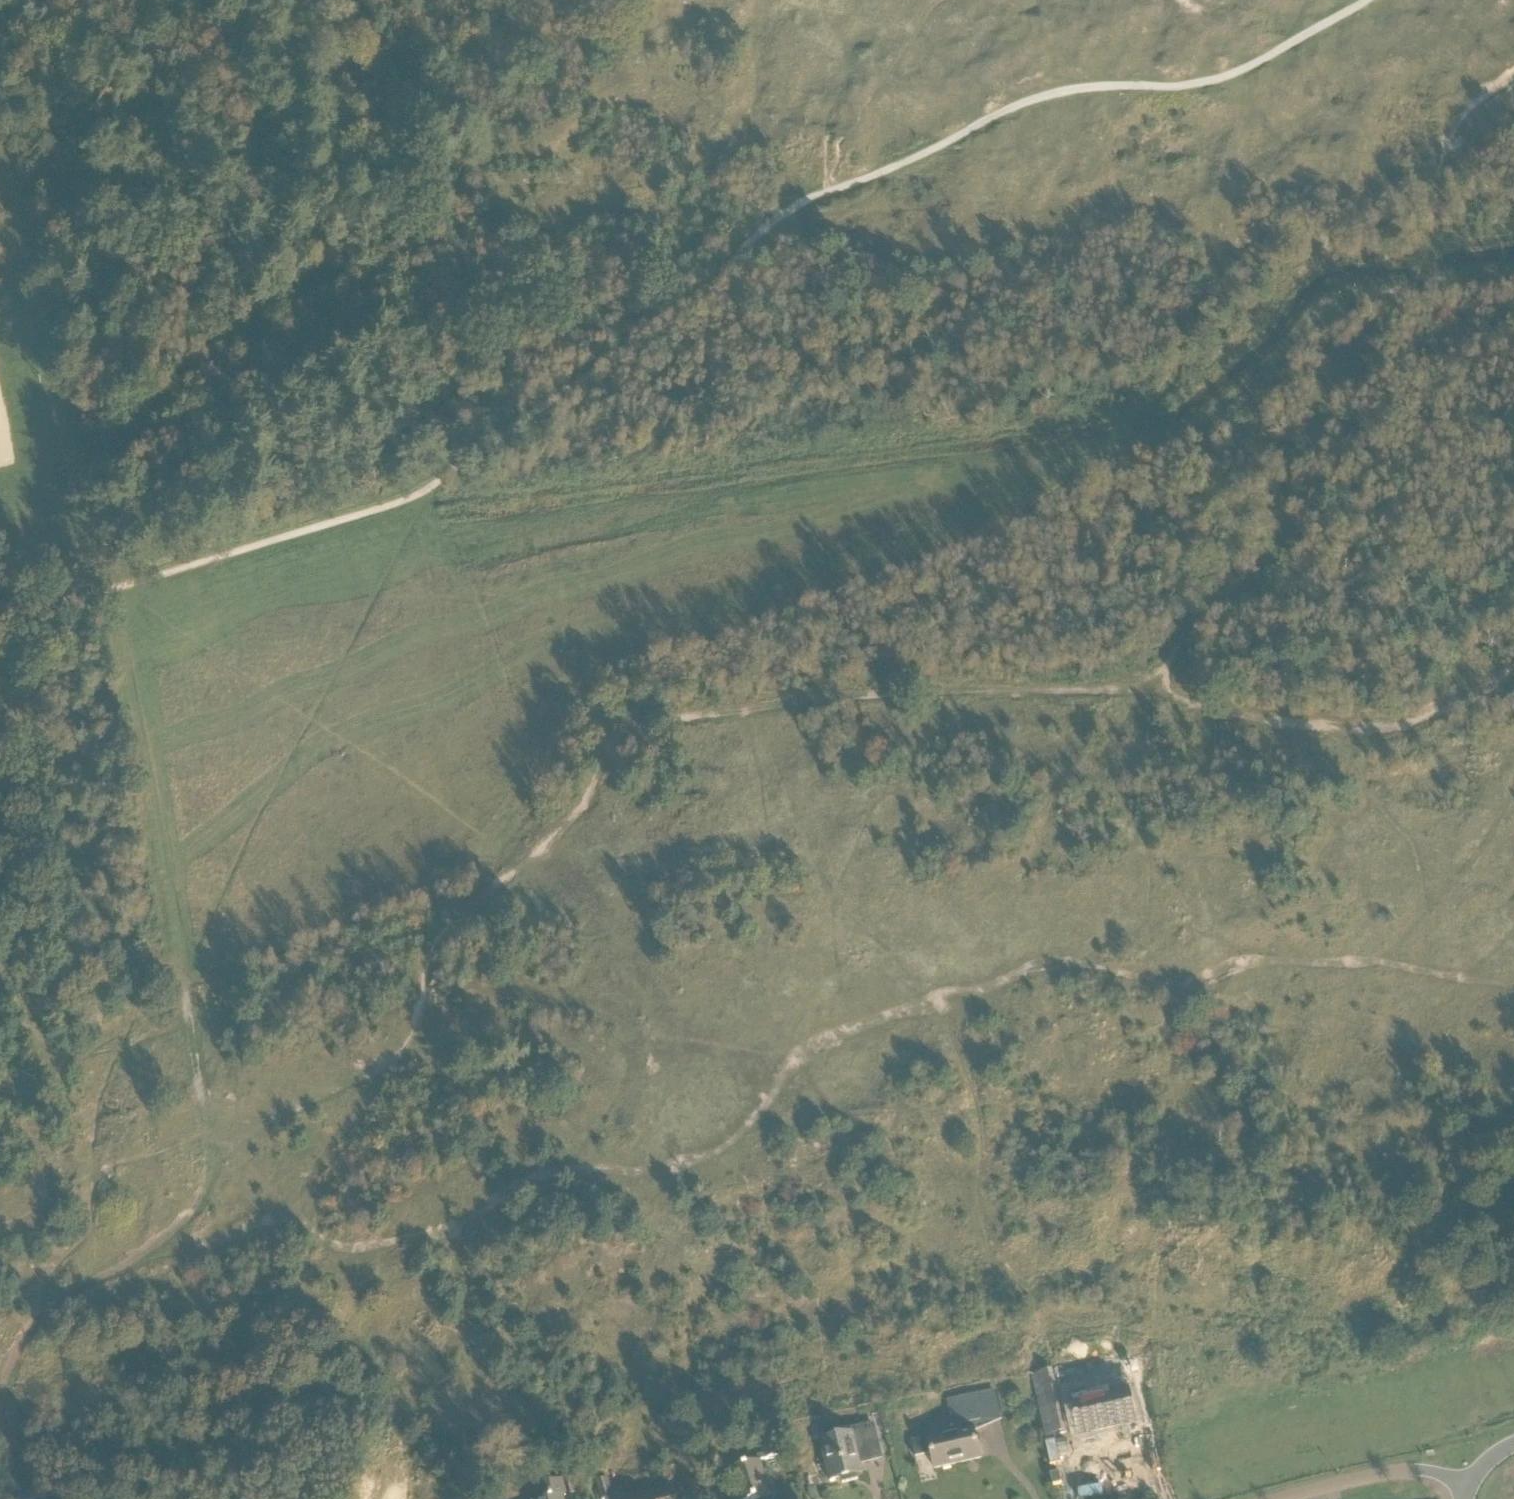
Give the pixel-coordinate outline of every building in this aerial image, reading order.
[(1091,1374),(1107,1369),(1104,1356),(1087,1360),(1091,1374)] [(1058,1386),(1034,1391),(1044,1437),(1068,1432),(1065,1422),(1058,1386)] [(1110,1389),(1071,1398),(1080,1437),(1136,1424),(1131,1400),(1114,1404),(1110,1389)] [(931,1437),(929,1438),(913,1442),(917,1458),(932,1455),(936,1469),(981,1459),(973,1424),(1001,1417),(995,1392),(951,1402),(959,1435),(932,1441),(931,1437)] [(889,1421),(883,1422),(885,1432),(892,1431),(889,1421)] [(849,1436),(821,1444),(821,1445),(824,1444),(833,1480),(831,1481),(831,1482),(842,1480),(843,1484),(858,1480),(857,1476),(863,1474),(863,1473),(860,1474),(858,1467),(856,1460),(881,1454),(874,1425),(848,1431),(848,1432),(849,1436)] [(775,1438),(761,1442),(767,1461),(780,1457),(775,1438)] [(761,1462),(730,1471),(738,1498),(760,1498),(771,1496),(761,1462)] [(576,1476),(567,1478),(571,1494),(580,1492),(576,1476)] [(600,1498),(607,1498),(612,1498),(607,1478),(595,1481),(600,1498)] [(560,1497),(565,1496),(561,1480),(536,1486),(539,1498),(561,1498),(560,1497)] [(642,1498),(640,1498),(674,1498),(670,1485),(640,1493),(642,1498)]
